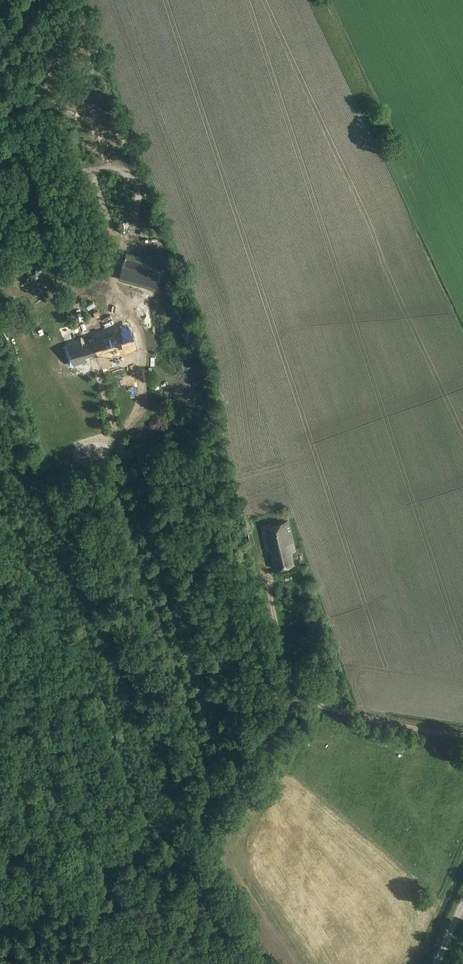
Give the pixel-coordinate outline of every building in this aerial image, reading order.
[(15,250),(19,244),(9,238),(6,244),(15,250)] [(126,249),(119,276),(154,285),(161,259),(126,249)] [(11,260),(2,255),(0,258),(0,260),(9,264),(11,260)] [(44,265),(30,257),(26,264),(32,267),(28,274),(36,279),(44,265)] [(132,349),(126,328),(114,332),(115,336),(104,339),(103,335),(94,338),(93,338),(80,342),(79,342),(68,345),(74,366),(86,362),(99,358),(101,358),(132,349)] [(291,552),(296,551),(289,521),(261,527),(266,551),(270,550),(275,569),(294,564),(291,552)] [(246,545),(254,543),(251,531),(243,532),(246,545)]
